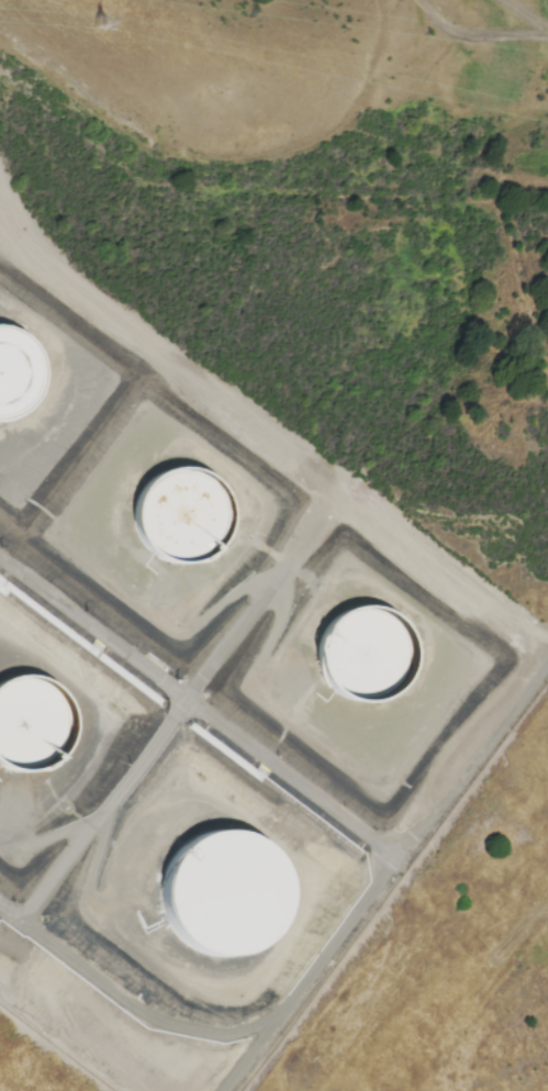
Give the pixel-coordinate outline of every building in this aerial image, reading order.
[(3,424),(0,424),(0,333),(1,333),(16,336),(30,345),(42,364),(45,379),(42,396),(33,409),(21,419),(3,424)] [(152,490),(166,482),(181,480),(198,483),(211,492),(221,505),(226,521),(225,537),(220,553),(209,565),(194,571),(178,574),(157,568),(144,558),(135,544),(133,527),(135,512),(143,498),(152,490)] [(322,654),(332,635),(344,625),(358,620),(374,620),(390,625),(402,636),(410,649),(413,665),(410,681),(401,694),(389,704),(373,710),(359,710),(345,704),(332,694),(324,681),(321,666),(322,654)] [(15,786),(0,779),(0,700),(7,695),(23,690),(41,692),(56,699),(68,711),(75,726),(76,747),(70,764),(59,777),(45,784),(27,788),(15,786)] [(165,894),(166,878),(175,865),(189,848),(206,838),(224,834),(244,836),(261,845),(273,856),(283,875),(288,898),(283,919),(273,939),(254,954),(235,961),(212,961),(192,953),(177,938),(166,917),(165,894)]
